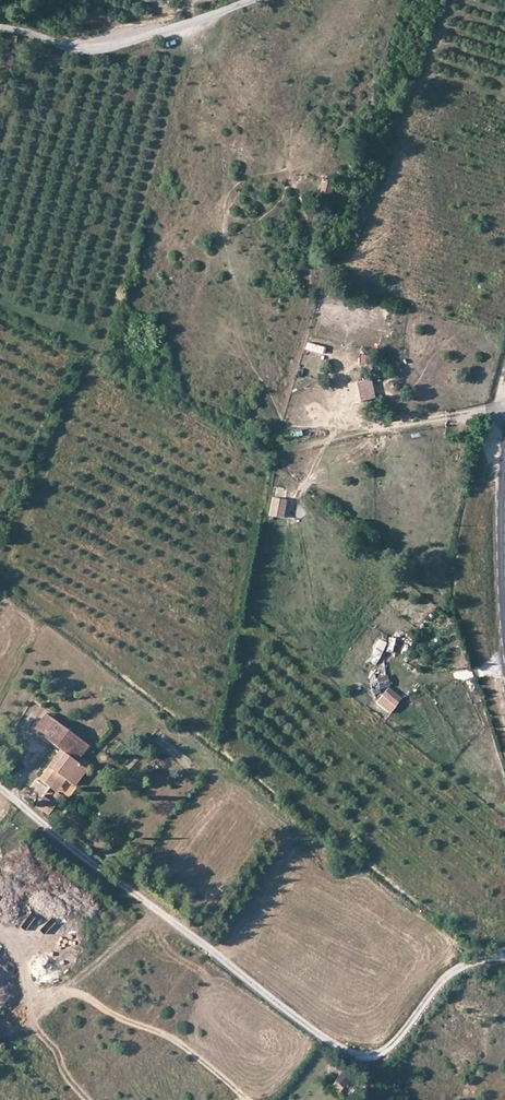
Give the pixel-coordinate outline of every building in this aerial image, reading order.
[(334,181),(322,179),(319,189),(331,192),(334,181)] [(307,342),(305,349),(324,354),(326,346),(307,342)] [(359,362),(367,363),(368,354),(360,353),(359,362)] [(373,396),(369,377),(348,381),(352,400),(373,396)] [(284,499),(271,497),(268,514),(281,516),(284,499)] [(407,664),(409,653),(399,651),(402,639),(394,638),(392,651),(397,652),(395,661),(407,664)] [(388,658),(370,657),(369,673),(387,674),(388,658)] [(388,713),(402,697),(387,685),(374,701),(388,713)] [(75,759),(87,743),(46,712),(34,728),(60,747),(75,759)] [(38,776),(49,785),(58,774),(64,778),(72,784),(85,766),(75,759),(60,747),(38,776)] [(153,754),(148,762),(160,770),(165,762),(153,754)] [(58,774),(49,785),(55,789),(64,778),(58,774)] [(52,802),(42,794),(34,804),(45,812),(52,802)] [(338,1070),(334,1081),(347,1086),(351,1076),(338,1070)]
